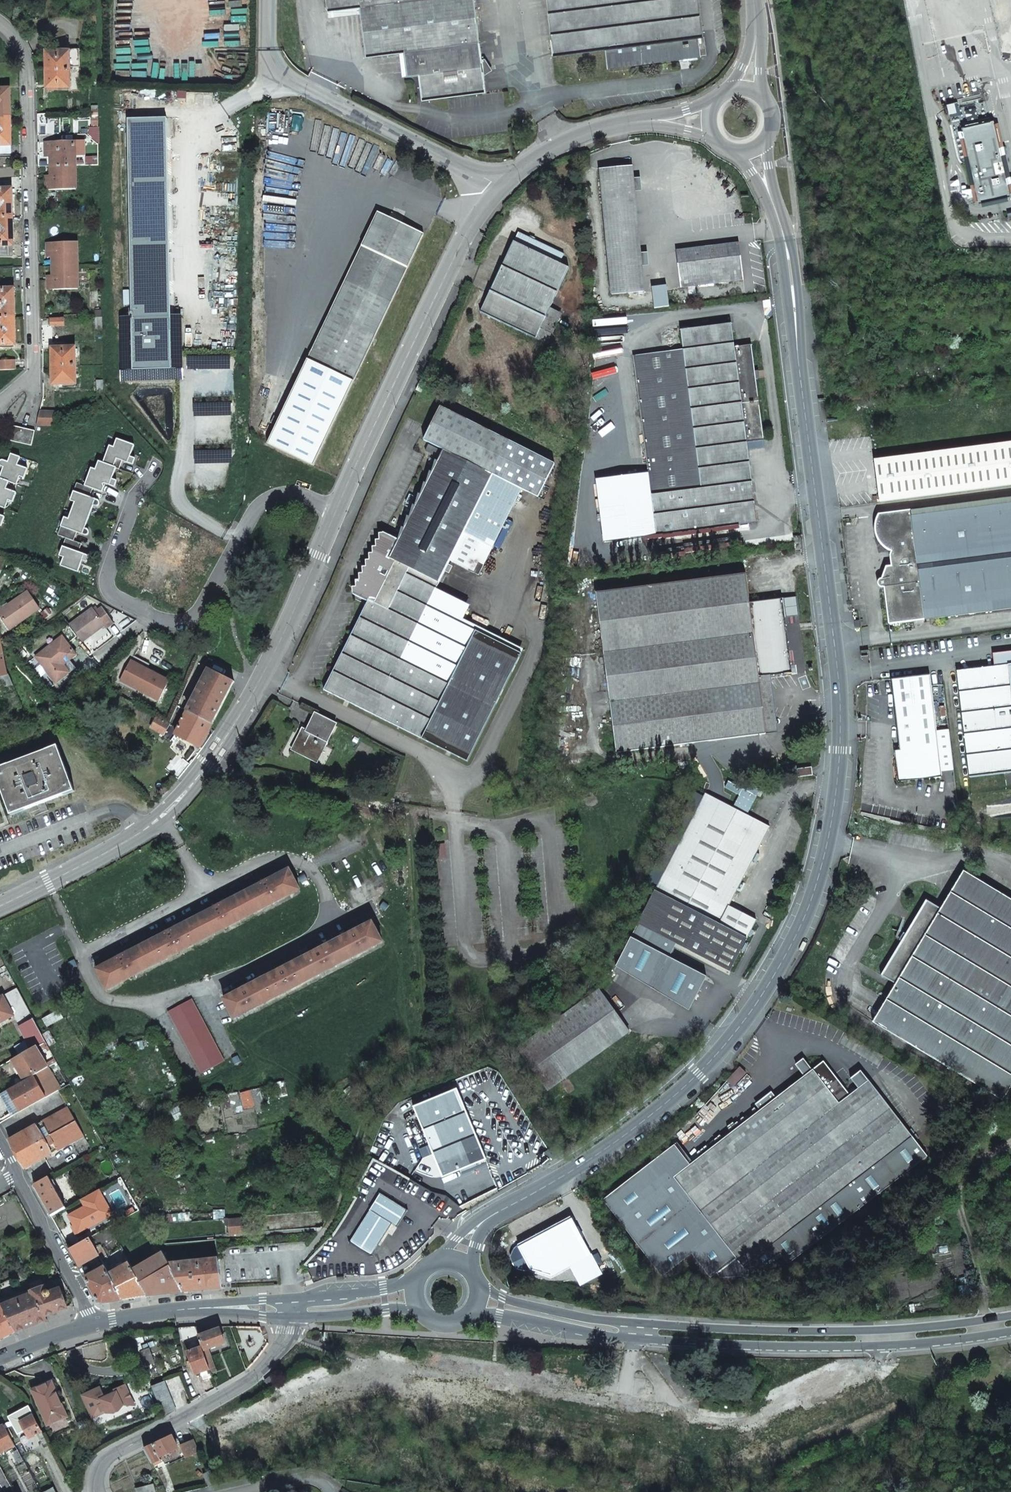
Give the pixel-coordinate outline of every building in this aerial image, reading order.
[(467,94),(486,91),(475,0),(327,0),(328,11),(360,6),(361,14),(366,56),(402,52),(405,77),(419,75),(422,100),(467,94)] [(607,68),(701,56),(699,38),(704,37),(699,0),(546,0),(553,56),(605,49),(607,68)] [(329,18),(361,14),(360,6),(328,11),(329,18)] [(55,44),(45,44),(45,48),(68,47),(67,37),(58,39),(55,41),(55,44)] [(68,47),(45,48),(45,66),(46,84),(47,84),(57,84),(70,84),(69,66),(68,48),(68,47)] [(78,65),(78,48),(68,48),(69,66),(78,65)] [(9,116),(9,89),(0,89),(0,117),(9,116)] [(10,153),(9,116),(0,117),(0,153),(10,153)] [(1010,196),(1007,183),(1010,183),(1009,177),(1006,178),(1001,154),(1003,154),(1002,147),(999,148),(993,120),(961,127),(978,203),(1010,196)] [(128,123),(132,374),(173,374),(169,122),(128,123)] [(75,142),(44,142),(44,152),(50,152),(51,157),(51,166),(75,165),(75,142)] [(589,167),(588,152),(580,153),(581,167),(589,167)] [(75,165),(51,166),(51,181),(45,181),(45,189),(75,189),(75,165)] [(611,294),(644,291),(632,166),(600,169),(611,294)] [(11,217),(10,180),(0,180),(0,217),(11,217)] [(424,234),(401,223),(404,219),(391,213),(389,217),(378,212),(289,398),(336,419),(424,234)] [(13,255),(11,217),(0,217),(0,255),(13,255)] [(539,328),(549,307),(569,268),(559,263),(563,255),(519,233),(480,312),(545,342),(550,333),(539,328)] [(47,252),(52,252),(52,266),(76,266),(76,242),(46,242),(47,252)] [(677,251),(681,287),(743,279),(739,243),(677,251)] [(76,266),(52,266),(53,280),(47,280),(47,289),(77,289),(76,266)] [(13,317),(13,280),(0,280),(0,317),(13,317)] [(550,333),(560,313),(549,307),(539,328),(550,333)] [(13,345),(13,317),(0,317),(0,345),(13,345)] [(48,327),(63,326),(63,318),(48,319),(48,327)] [(634,356),(657,535),(757,522),(747,442),(764,440),(756,379),(755,371),(752,345),(734,347),(731,323),(681,330),(683,349),(634,356)] [(50,366),(50,377),(51,384),(74,383),(74,365),(73,347),(61,347),(52,347),(50,347),(50,366)] [(0,360),(0,370),(12,369),(12,359),(0,360)] [(432,374),(435,369),(428,366),(426,371),(432,374)] [(432,374),(426,371),(422,378),(429,381),(432,374)] [(267,444),(314,466),(336,419),(289,398),(267,444)] [(368,601),(324,690),(422,739),(468,763),(522,659),(464,622),(469,609),(438,592),(451,560),(469,569),(473,560),(482,542),(493,548),(523,489),(538,496),(539,495),(551,501),(558,488),(546,481),(555,463),(441,406),(424,440),(444,450),(399,539),(384,532),(353,594),(368,601)] [(52,425),(53,412),(37,411),(33,424),(52,425)] [(29,445),(31,437),(32,431),(9,425),(6,440),(29,445)] [(96,499),(89,496),(92,488),(101,492),(104,483),(110,485),(113,479),(111,478),(116,467),(119,468),(122,460),(129,463),(132,456),(130,456),(134,445),(116,438),(113,446),(109,445),(103,462),(98,460),(95,469),(91,467),(84,485),(76,482),(69,499),(74,501),(67,518),(63,516),(56,535),(64,538),(57,556),(61,558),(58,565),(76,572),(80,561),(82,562),(84,555),(76,552),(80,544),(72,541),(75,532),(83,535),(84,535),(86,535),(87,534),(87,533),(88,532),(88,530),(87,530),(86,528),(84,528),(93,505),(95,506),(96,506),(97,506),(98,505),(99,503),(99,502),(98,501),(98,500),(96,499)] [(874,461),(880,502),(1010,485),(1010,443),(874,461)] [(4,508),(7,499),(12,501),(15,491),(5,487),(7,480),(15,483),(19,475),(23,476),(26,468),(15,464),(18,456),(8,452),(5,460),(1,459),(0,458),(0,466),(0,467),(0,506),(4,508)] [(887,550),(889,551),(891,566),(886,567),(882,579),(880,579),(879,580),(878,581),(878,583),(878,585),(879,586),(880,587),(882,587),(884,587),(889,624),(1010,608),(1010,497),(879,514),(877,518),(875,523),(875,526),(875,529),(875,534),(877,539),(878,541),(880,544),(883,547),(887,550)] [(802,549),(801,535),(793,536),(795,550),(802,549)] [(474,572),(479,563),(473,560),(469,569),(474,572)] [(744,736),(757,735),(766,734),(759,677),(770,675),(790,672),(781,599),(749,603),(746,574),(596,593),(616,753),(744,736)] [(8,629),(39,609),(27,592),(8,604),(9,605),(0,611),(0,616),(8,629)] [(97,616),(100,614),(94,606),(91,608),(97,616)] [(100,614),(97,616),(91,608),(69,624),(80,638),(101,622),(104,626),(112,621),(103,611),(100,614)] [(43,612),(36,617),(39,621),(46,616),(43,612)] [(62,635),(35,655),(55,682),(69,671),(63,663),(76,654),(62,635)] [(861,659),(869,658),(868,651),(861,652),(861,659)] [(992,654),(993,667),(957,672),(969,778),(1010,772),(1010,651),(992,654)] [(167,680),(129,661),(119,681),(157,700),(167,680)] [(233,681),(208,668),(186,711),(211,723),(233,681)] [(12,684),(8,674),(0,675),(0,688),(12,684)] [(898,781),(942,776),(937,738),(941,737),(941,732),(936,732),(929,676),(893,681),(899,750),(894,751),(898,781)] [(211,723),(186,711),(186,710),(173,734),(198,747),(199,745),(202,746),(211,734),(207,732),(211,723)] [(319,749),(323,750),(337,724),(316,713),(307,730),(304,735),(303,735),(300,734),(292,749),(313,760),(319,749)] [(166,723),(161,720),(154,716),(149,727),(161,734),(166,723)] [(0,765),(0,793),(8,815),(72,791),(54,745),(0,765)] [(313,760),(317,762),(323,750),(319,749),(313,760)] [(812,767),(798,769),(799,776),(813,774),(812,767)] [(769,827),(705,794),(613,969),(688,1012),(713,965),(728,973),(755,921),(727,907),(769,827)] [(288,870),(96,969),(107,990),(299,889),(288,870)] [(1000,1098),(1003,1101),(1010,1088),(1010,901),(962,871),(939,910),(926,901),(881,977),(894,986),(872,1023),(1000,1098)] [(371,922),(225,998),(235,1018),(382,941),(371,922)] [(73,959),(67,962),(71,968),(77,965),(73,959)] [(11,1013),(24,1005),(15,989),(0,997),(0,1022),(13,1016),(11,1013)] [(549,1089),(630,1032),(600,991),(520,1047),(549,1089)] [(169,1011),(202,1073),(225,1061),(191,999),(169,1011)] [(47,1042),(34,1019),(19,1026),(27,1041),(31,1048),(36,1045),(38,1044),(39,1046),(47,1042)] [(31,1048),(27,1041),(15,1048),(19,1055),(31,1048)] [(31,1077),(49,1066),(36,1045),(31,1048),(19,1055),(11,1059),(24,1081),(31,1077)] [(834,1199),(841,1193),(911,1138),(868,1083),(849,1097),(823,1064),(776,1100),(760,1113),(690,1166),(672,1180),(742,1271),(814,1215),(818,1212),(834,1199)] [(20,1111),(61,1088),(49,1066),(31,1077),(24,1081),(8,1090),(0,1095),(12,1116),(20,1111)] [(726,1083),(732,1089),(745,1076),(738,1069),(726,1083)] [(442,1176),(485,1158),(456,1089),(413,1105),(442,1176)] [(760,1113),(776,1100),(771,1094),(755,1106),(760,1113)] [(84,1135),(69,1107),(8,1139),(24,1168),(84,1135)] [(549,1159),(565,1149),(561,1143),(545,1152),(549,1159)] [(674,1150),(601,1200),(686,1304),(742,1271),(672,1180),(690,1166),(674,1150)] [(117,1180),(122,1177),(119,1171),(113,1174),(117,1180)] [(50,1216),(65,1208),(48,1177),(33,1185),(50,1216)] [(396,1226),(407,1210),(379,1192),(349,1242),(370,1255),(390,1223),(396,1226)] [(128,1216),(140,1209),(131,1193),(119,1201),(128,1216)] [(839,1205),(845,1200),(841,1193),(834,1199),(839,1205)] [(252,1233),(251,1218),(250,1218),(228,1219),(229,1235),(252,1233)] [(580,1284),(600,1272),(571,1218),(516,1247),(514,1249),(512,1251),(511,1253),(511,1255),(511,1258),(512,1260),(512,1262),(514,1264),(515,1266),(517,1267),(519,1268),(521,1268),(524,1268),(531,1268),(551,1274),(570,1264),(580,1284)] [(143,1240),(146,1245),(155,1240),(152,1236),(143,1240)] [(97,1255),(89,1238),(82,1242),(69,1250),(78,1266),(97,1255)] [(169,1263),(163,1252),(133,1268),(147,1295),(185,1291),(169,1263)] [(223,1288),(218,1258),(169,1263),(185,1291),(223,1288)] [(147,1295),(133,1268),(129,1262),(109,1272),(104,1266),(84,1278),(97,1301),(101,1303),(147,1295)] [(42,1279),(28,1285),(32,1293),(46,1288),(42,1279)] [(49,1294),(46,1288),(32,1293),(32,1294),(44,1315),(67,1307),(61,1291),(49,1294)] [(3,1306),(32,1294),(30,1289),(0,1301),(1,1302),(2,1305),(3,1306)] [(44,1315),(32,1294),(3,1306),(3,1307),(16,1332),(47,1319),(44,1315)] [(16,1332),(3,1307),(0,1309),(0,1340),(16,1332)] [(197,1335),(194,1327),(179,1328),(183,1343),(199,1340),(197,1335)] [(224,1342),(219,1328),(197,1335),(199,1340),(202,1347),(205,1356),(209,1355),(207,1349),(224,1342)] [(147,1347),(139,1350),(145,1369),(151,1367),(149,1361),(151,1360),(147,1347)] [(205,1356),(202,1347),(188,1352),(196,1373),(199,1372),(201,1375),(206,1373),(209,1380),(213,1378),(212,1375),(211,1373),(209,1369),(206,1359),(205,1356)] [(214,1367),(211,1357),(206,1359),(209,1369),(214,1367)] [(272,1385),(278,1379),(273,1373),(265,1379),(272,1385)] [(278,1379),(272,1385),(271,1386),(272,1387),(280,1382),(278,1379)] [(67,1414),(57,1395),(50,1380),(30,1390),(47,1424),(66,1415),(67,1414)] [(176,1410),(165,1381),(152,1386),(164,1415),(176,1410)] [(99,1387),(81,1394),(89,1413),(98,1411),(104,1409),(105,1412),(111,1413),(117,1410),(121,1405),(121,1404),(130,1400),(124,1385),(113,1389),(114,1392),(103,1397),(99,1387)] [(44,1437),(39,1427),(27,1405),(23,1407),(27,1414),(24,1416),(26,1419),(19,1423),(28,1438),(37,1433),(40,1439),(44,1437)] [(98,1411),(89,1413),(91,1418),(105,1412),(104,1409),(98,1411)] [(14,1446),(1,1423),(0,1424),(0,1445),(4,1452),(14,1446)] [(160,1457),(178,1447),(172,1435),(144,1448),(152,1463),(161,1458),(160,1457)] [(186,1457),(200,1451),(194,1438),(180,1444),(186,1457)] [(0,1466),(0,1491),(14,1491),(0,1466)] [(216,1482),(212,1473),(211,1470),(203,1474),(209,1486),(216,1482)]
